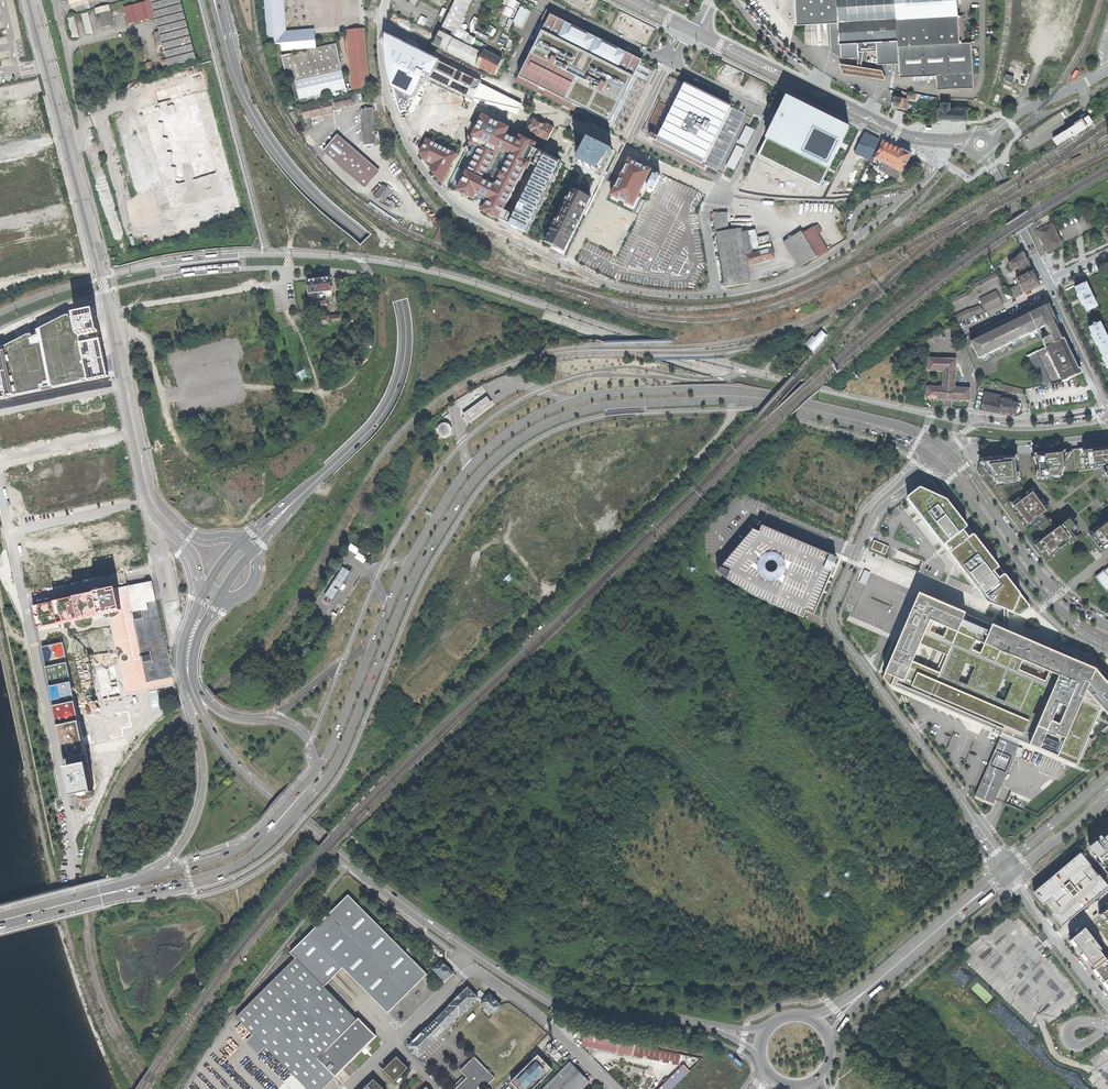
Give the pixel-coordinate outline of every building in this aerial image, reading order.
[(196,59),(181,0),(146,0),(146,1),(124,7),(128,24),(147,19),(156,17),(159,31),(154,32),(158,47),(163,45),(169,67),(196,59)] [(286,30),(284,0),(265,0),(268,39),(275,38),(275,31),(286,30)] [(471,0),(455,0),(433,44),(494,75),(502,59),(484,50),(483,53),(452,38),(471,0)] [(508,6),(505,14),(513,17),(516,8),(517,9),(520,1),(518,0),(510,0),(508,6)] [(589,12),(596,0),(565,0),(589,12)] [(974,86),(972,41),(961,42),(959,14),(958,0),(796,0),(797,24),(813,23),(830,22),(831,51),(842,58),(854,57),(859,51),(858,42),(877,40),(878,63),(892,62),(892,59),(899,59),(899,61),(900,77),(937,74),(938,89),(974,86)] [(96,9),(97,14),(111,11),(110,5),(96,9)] [(650,77),(656,64),(540,5),(522,35),(535,41),(515,82),(609,128),(611,123),(625,130),(637,105),(650,77)] [(524,25),(531,10),(523,6),(516,22),(524,25)] [(101,28),(115,24),(111,11),(97,14),(101,28)] [(94,34),(88,12),(82,14),(87,34),(94,34)] [(80,37),(74,16),(67,18),(73,37),(80,37)] [(282,45),(282,50),(317,48),(315,33),(315,28),(286,30),(275,31),(275,38),(276,45),(282,45)] [(367,62),(364,29),(351,31),(356,89),(370,88),(367,62)] [(353,90),(356,89),(351,31),(347,31),(353,90)] [(519,110),(521,104),(475,81),(387,37),(387,43),(387,59),(390,71),(392,85),(396,100),(400,112),(405,111),(409,113),(426,80),(465,100),(467,96),(475,99),(519,110)] [(340,47),(347,46),(345,39),(338,41),(340,47)] [(345,89),(336,44),(290,54),(295,79),(287,80),(291,101),(329,92),(345,89)] [(882,69),(839,62),(842,72),(886,79),(882,69)] [(162,173),(228,156),(206,71),(193,74),(195,82),(160,91),(163,102),(145,107),(162,173)] [(717,171),(746,108),(673,72),(642,134),(653,140),(652,142),(652,143),(704,169),(704,168),(706,166),(717,171)] [(831,185),(856,128),(789,95),(762,151),(831,185)] [(355,100),(354,96),(330,101),(330,102),(302,109),(306,126),(310,125),(308,117),(332,111),(332,108),(355,103),(355,100)] [(901,107),(902,97),(895,96),(893,106),(901,107)] [(300,108),(296,109),(299,121),(293,111),(289,113),(296,125),(300,124),(303,122),(300,108)] [(365,143),(373,142),(370,109),(362,110),(365,143)] [(1085,127),(1093,122),(1088,114),(1052,138),(1057,145),(1080,130),(1082,134),(1087,130),(1085,127)] [(494,221),(524,236),(525,232),(531,231),(530,226),(534,224),(532,219),(537,218),(536,213),(540,211),(538,207),(543,205),(542,200),(546,199),(545,194),(549,193),(548,187),(552,186),(550,181),(555,180),(554,175),(559,174),(557,169),(562,167),(560,161),(561,159),(535,147),(536,144),(520,136),(518,141),(506,135),(509,128),(483,116),(473,136),(467,133),(461,145),(422,126),(418,134),(426,139),(419,152),(421,155),(425,161),(432,164),(430,168),(442,183),(463,194),(463,195),(463,196),(467,198),(467,197),(468,197),(477,201),(478,201),(478,200),(479,198),(481,200),(483,201),(479,209),(488,214),(489,215),(488,217),(489,218),(492,219),(493,217),(494,217),(494,216),(496,218),(494,221)] [(548,140),(554,127),(547,124),(546,126),(534,119),(528,130),(548,140)] [(750,146),(756,133),(746,129),(741,142),(750,146)] [(871,160),(880,140),(865,132),(855,152),(871,160)] [(325,152),(357,179),(370,164),(339,137),(325,152)] [(586,139),(574,164),(599,177),(612,151),(586,139)] [(881,170),(898,179),(910,155),(895,147),(884,142),(875,158),(884,162),(882,166),(879,165),(876,170),(880,172),(881,170)] [(738,145),(728,166),(738,170),(748,150),(738,145)] [(660,168),(626,151),(605,194),(632,209),(646,180),(652,184),(660,168)] [(756,170),(771,175),(775,167),(759,161),(756,170)] [(364,186),(377,171),(370,164),(357,179),(364,186)] [(383,201),(391,193),(385,187),(377,195),(383,201)] [(569,188),(543,243),(565,254),(591,199),(569,188)] [(762,262),(775,258),(769,236),(758,238),(756,230),(748,231),(748,230),(741,232),(740,228),(728,230),(727,213),(714,212),(714,214),(714,217),(726,288),(740,285),(752,283),(748,265),(762,262)] [(1046,252),(1062,245),(1052,225),(1037,232),(1039,236),(1041,241),(1046,252)] [(823,254),(828,251),(814,227),(803,233),(817,257),(823,254)] [(436,239),(444,241),(447,232),(439,230),(436,239)] [(798,267),(817,257),(803,233),(802,231),(783,242),(798,267)] [(613,251),(616,244),(605,238),(602,245),(613,251)] [(1016,279),(1019,284),(1023,292),(1023,294),(1039,286),(1036,280),(1026,258),(1023,251),(1008,263),(1012,271),(1018,268),(1020,271),(1021,271),(1023,275),(1016,279)] [(976,292),(999,280),(996,273),(972,285),(973,286),(970,287),(971,288),(967,290),(968,291),(948,301),(951,308),(972,298),(971,297),(974,296),(974,294),(976,293),(976,292)] [(310,306),(327,304),(326,296),(332,296),(331,291),(332,291),(330,277),(307,280),(308,294),(309,294),(309,298),(310,306)] [(1086,312),(1097,307),(1086,283),(1075,288),(1078,295),(1077,295),(1079,300),(1082,306),(1083,305),(1086,312)] [(1009,289),(1013,297),(1023,292),(1019,284),(1009,289)] [(979,299),(986,312),(1003,304),(996,291),(979,299)] [(1042,340),(1046,348),(1064,339),(1063,338),(1061,339),(1059,333),(1062,332),(1048,304),(1043,307),(1011,322),(982,336),(970,342),(978,359),(982,357),(984,362),(992,358),(989,354),(1000,348),(1002,353),(1006,351),(1004,347),(1011,343),(1014,347),(1021,344),(1019,340),(1029,334),(1032,339),(1036,337),(1033,332),(1037,331),(1039,335),(1043,333),(1041,329),(1045,327),(1049,337),(1042,340)] [(975,315),(982,312),(979,305),(972,309),(971,308),(968,309),(954,316),(958,322),(971,315),(971,316),(975,315)] [(94,309),(71,313),(85,381),(107,376),(94,309)] [(0,349),(0,398),(85,381),(71,313),(0,349)] [(341,322),(340,315),(320,318),(321,324),(341,322)] [(1100,352),(1107,348),(1107,341),(1099,324),(1089,329),(1092,335),(1091,336),(1093,340),(1096,346),(1097,346),(1100,352)] [(813,352),(827,336),(822,331),(815,338),(813,336),(805,344),(813,352)] [(1067,381),(1068,380),(1082,374),(1074,358),(1067,343),(1066,344),(1064,339),(1046,348),(1044,348),(1058,378),(1059,377),(1062,382),(1067,381)] [(1043,386),(1050,385),(1051,384),(1036,353),(1029,356),(1043,386)] [(948,400),(968,400),(969,388),(954,387),(954,371),(955,371),(956,359),(932,358),(928,358),(927,371),(943,372),(942,386),(926,386),(926,399),(941,399),(942,400),(948,400)] [(1003,392),(1027,397),(1025,390),(999,384),(998,389),(1001,389),(1002,390),(1003,392)] [(1017,407),(1018,404),(1000,400),(1000,403),(993,402),(994,397),(994,393),(986,391),(981,410),(989,412),(1015,417),(1016,413),(1017,413),(1018,413),(1019,412),(1019,410),(1019,409),(1018,408),(1018,407),(1017,407)] [(471,422),(496,405),(491,397),(466,414),(471,422)] [(448,437),(450,435),(451,434),(452,432),(452,429),(451,427),(450,426),(448,424),(446,423),(444,423),(442,424),(440,426),(439,427),(438,430),(439,432),(440,434),(441,436),(443,437),(446,437),(448,437)] [(1039,475),(1098,469),(1107,464),(1107,445),(1097,447),(1091,447),(1066,450),(1050,452),(1039,453),(1040,456),(1037,456),(1039,475)] [(979,465),(978,472),(1016,522),(1017,522),(1018,524),(1046,562),(1070,543),(1076,538),(1070,531),(1072,529),(1067,522),(1055,530),(1043,514),(1047,511),(1037,498),(1033,492),(1028,495),(1017,481),(1015,459),(1012,459),(1011,456),(1005,457),(980,460),(979,465)] [(945,545),(964,531),(967,528),(968,527),(967,526),(946,498),(932,480),(931,480),(930,480),(920,488),(908,497),(907,498),(908,499),(943,545),(944,545),(945,545)] [(1093,534),(1103,547),(1107,544),(1107,522),(1093,534)] [(834,566),(836,556),(767,527),(762,524),(759,531),(752,528),(723,561),(716,570),(726,579),(751,595),(803,617),(806,610),(814,614),(831,575),(834,566)] [(964,531),(945,545),(951,552),(950,554),(951,556),(985,599),(987,601),(989,603),(1004,609),(1008,610),(1011,612),(1018,615),(1020,615),(1021,615),(1029,609),(1030,607),(1029,605),(1020,594),(975,536),(974,535),(972,535),(969,538),(964,531)] [(875,540),(871,548),(882,553),(885,544),(875,540)] [(342,567),(335,578),(343,583),(350,572),(342,567)] [(870,572),(864,570),(859,582),(865,585),(870,572)] [(342,589),(345,585),(344,584),(343,583),(335,578),(332,583),(339,588),(341,589),(342,589)] [(121,610),(106,613),(123,696),(172,686),(155,599),(151,583),(117,590),(121,610)] [(332,599),(339,588),(332,583),(324,594),(332,599)] [(34,607),(38,627),(48,625),(58,623),(79,619),(100,615),(106,613),(121,610),(117,590),(105,592),(96,594),(84,597),(75,598),(64,601),(54,603),(34,607)] [(953,641),(965,613),(920,593),(898,643),(885,673),(884,676),(883,678),(887,684),(890,685),(915,696),(927,701),(940,672),(928,667),(914,661),(921,643),(947,654),(953,641)] [(927,701),(964,717),(983,725),(1002,733),(1021,741),(1077,765),(1091,771),(1107,757),(1107,674),(1075,656),(1075,657),(1079,659),(1078,661),(1049,649),(1051,645),(1040,641),(1039,645),(1009,632),(1004,630),(965,613),(953,641),(947,654),(940,672),(927,701)] [(72,792),(73,795),(93,791),(92,788),(87,764),(86,757),(79,723),(75,703),(71,683),(66,663),(62,642),(42,647),(44,657),(46,667),(47,670),(50,687),(51,691),(55,707),(59,727),(64,750),(66,761),(67,769),(72,792)] [(1018,747),(1019,745),(1071,767),(1075,769),(1077,765),(1021,741),(1002,733),(1000,739),(1018,747)] [(1018,747),(1000,739),(975,796),(994,804),(995,800),(1015,753),(1018,747)] [(1088,847),(1100,862),(1107,855),(1107,829),(1088,847)] [(1033,893),(1044,905),(1045,904),(1052,913),(1051,914),(1054,918),(1062,927),(1107,888),(1107,886),(1099,874),(1097,875),(1090,866),(1091,865),(1081,853),(1033,893)] [(427,973),(348,894),(290,952),(296,957),(236,1016),(253,1033),(246,1040),(258,1053),(266,1046),(308,1088),(323,1088),(376,1036),(358,1018),(357,1019),(324,985),(343,967),(388,1012),(427,973)] [(1107,985),(1107,956),(1083,924),(1069,935),(1107,985)] [(450,975),(453,972),(447,965),(442,960),(434,969),(443,978),(448,973),(450,975)] [(408,1046),(418,1056),(437,1037),(445,1029),(447,1030),(452,1025),(450,1023),(459,1015),(460,1015),(466,1009),(467,1010),(473,1005),(472,1004),(478,997),(480,1000),(485,995),(480,990),(475,994),(468,986),(449,1005),(450,1006),(428,1028),(427,1028),(408,1046)] [(493,1014),(502,1005),(498,1001),(498,1000),(495,998),(490,994),(482,1003),(493,1014)] [(700,1058),(647,1047),(643,1042),(584,1030),(582,1045),(598,1048),(681,1065),(657,1088),(668,1088),(700,1058)] [(506,1080),(515,1088),(519,1088),(542,1066),(531,1055),(506,1080)] [(408,1068),(397,1056),(384,1069),(395,1081),(408,1068)] [(495,1078),(475,1057),(460,1070),(467,1077),(455,1088),(483,1088),(495,1078)] [(590,1083),(579,1071),(570,1062),(543,1088),(584,1088),(590,1083)] [(374,1079),(364,1088),(385,1088),(374,1079)]
